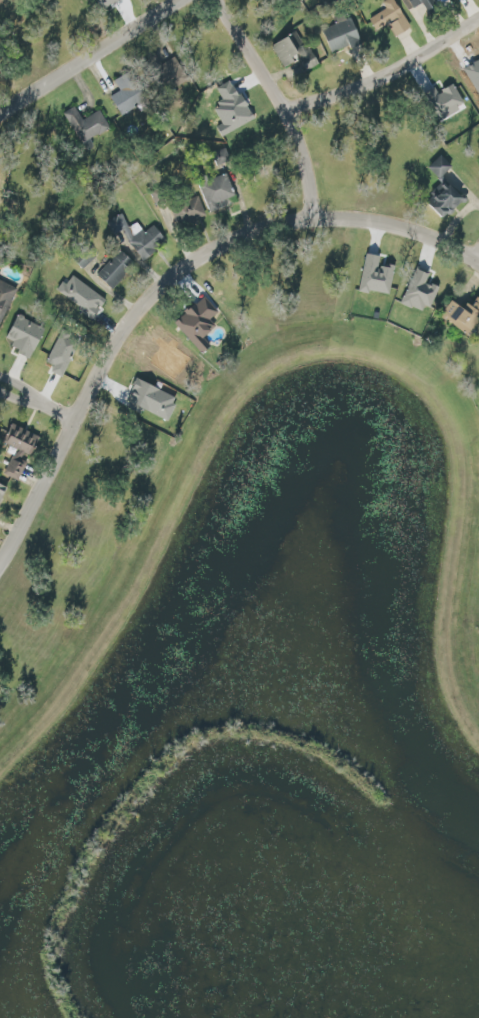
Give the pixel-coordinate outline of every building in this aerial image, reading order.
[(390,24),(396,37),(411,30),(397,0),(387,0),(384,2),(387,9),(371,17),(377,30),(390,24)] [(364,42),(353,18),(323,32),(334,56),(364,42)] [(301,52),(292,37),(274,47),(286,68),(301,59),(308,72),(320,65),(310,47),(301,52)] [(150,98),(133,72),(116,83),(121,91),(112,97),(123,116),(150,98)] [(439,84),(427,91),(444,119),(469,104),(456,83),(444,91),(439,84)] [(83,120),(76,107),(65,113),(81,145),(111,130),(101,111),(83,120)] [(454,167),(442,156),(429,169),(441,180),(454,167)] [(237,196),(229,176),(201,188),(212,213),(221,209),(219,204),(237,196)] [(159,205),(172,197),(165,187),(152,194),(159,205)] [(206,218),(201,199),(173,208),(178,226),(206,218)] [(131,246),(146,262),(168,239),(153,224),(131,246)] [(99,279),(115,290),(135,262),(120,251),(99,279)] [(396,266),(384,263),(385,257),(367,254),(359,290),(389,297),(396,266)] [(402,303),(426,315),(439,288),(428,282),(431,275),(418,269),(402,303)] [(109,301),(72,275),(59,293),(96,319),(109,301)] [(0,281),(0,327),(18,289),(0,281)] [(443,320),(474,335),(478,324),(478,298),(473,310),(453,300),(443,320)] [(180,322),(202,353),(210,348),(203,338),(225,322),(209,301),(180,322)] [(34,359),(46,327),(17,317),(9,341),(15,343),(12,350),(34,359)] [(55,366),(52,373),(66,378),(79,342),(59,335),(49,364),(55,366)] [(13,455),(4,475),(19,481),(38,440),(16,430),(6,452),(13,455)] [(9,489),(0,484),(0,505),(9,489)]
